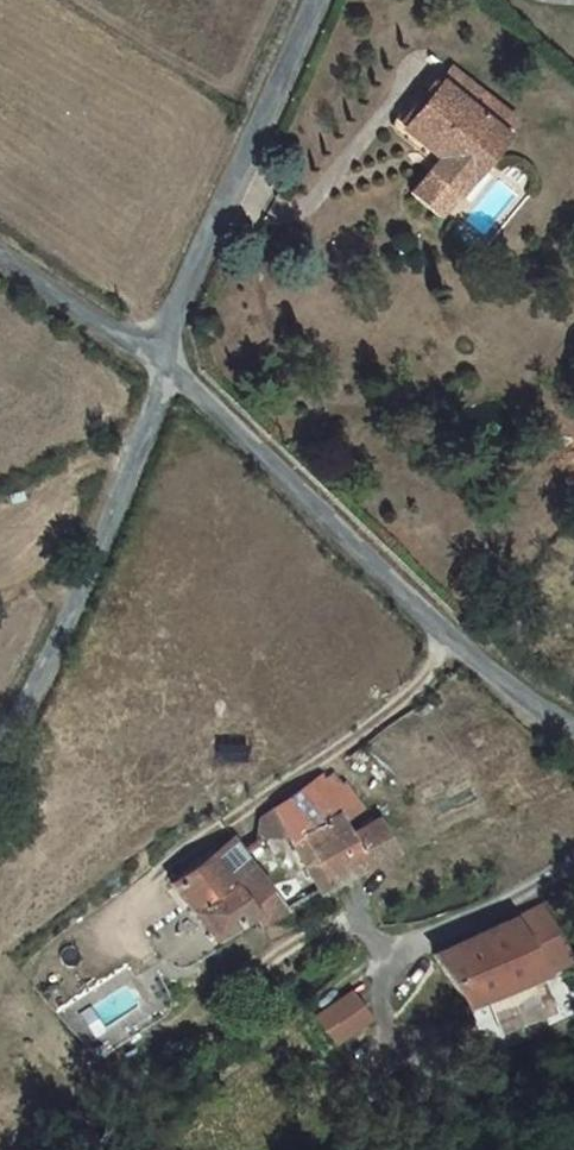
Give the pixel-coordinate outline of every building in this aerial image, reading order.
[(535,113),(467,62),(439,105),(474,132),(459,150),(490,175),(535,113)] [(321,769),(279,802),(292,830),(320,890),(402,846),(381,816),(355,830),(345,813),(361,804),(343,772),(329,780),(321,769)] [(257,833),(292,830),(279,802),(259,810),(257,833)] [(212,847),(171,876),(193,910),(212,938),(256,915),(262,923),(284,909),(241,853),(236,829),(212,847)] [(571,955),(564,941),(543,905),(441,951),(467,999),(571,955)] [(499,1031),(560,1017),(552,985),(492,999),(499,1031)] [(360,989),(330,1009),(344,1031),(372,1014),(360,989)]
